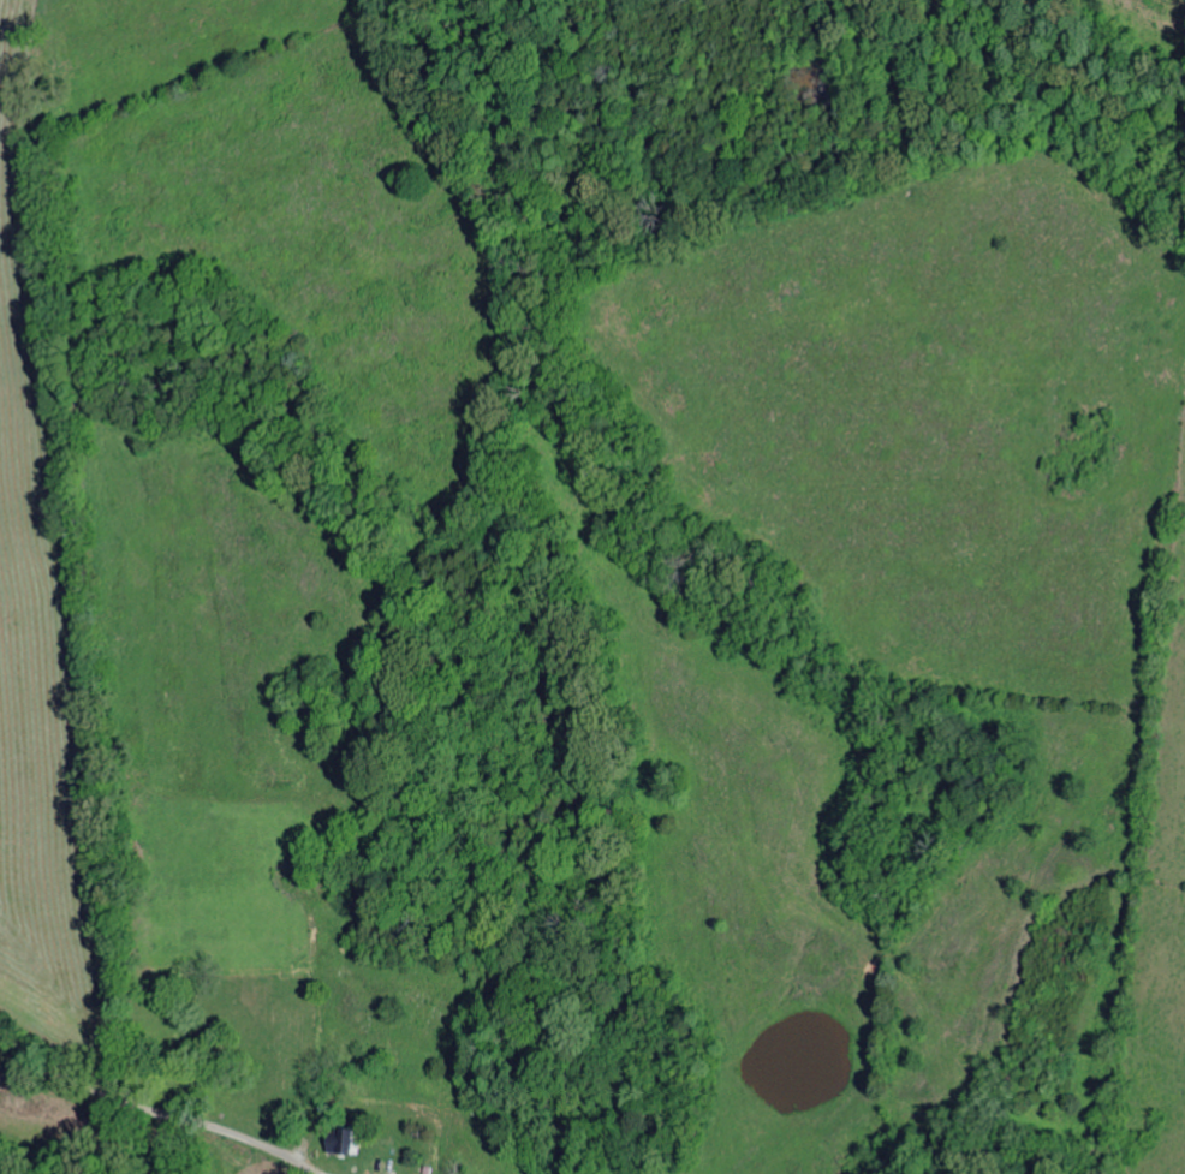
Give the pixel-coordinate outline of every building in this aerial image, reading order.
[(359,1152),(360,1127),(343,1127),(342,1139),(326,1138),(326,1151),(359,1152)]
